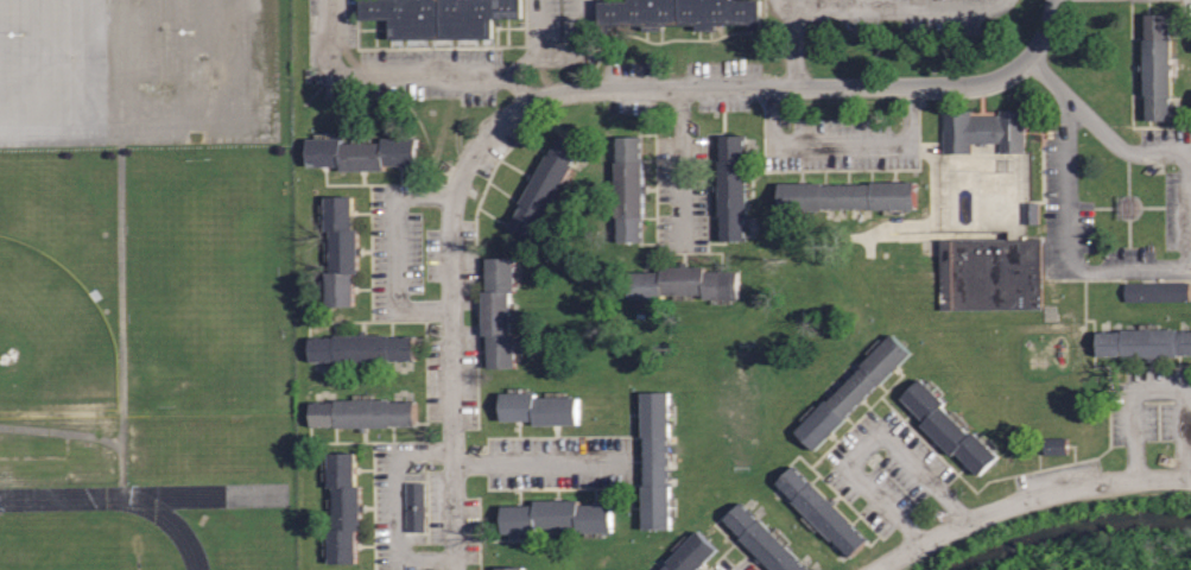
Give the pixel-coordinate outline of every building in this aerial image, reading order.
[(361,18),(360,0),(521,0),(521,18),(494,18),(494,38),(391,39),(389,18),(361,18)] [(600,31),(600,0),(628,0),(760,0),(761,31),(749,31),(749,24),(716,24),(716,30),(697,30),(697,24),(663,25),(663,31),(644,31),(644,24),(609,25),(609,31),(600,31)] [(1145,13),(1168,13),(1168,38),(1171,38),(1171,64),(1176,64),(1176,68),(1171,68),(1171,94),(1168,95),(1168,120),(1146,120),(1146,95),(1144,95),(1144,71),(1139,71),(1139,62),(1144,62),(1144,38),(1146,38),(1145,13)] [(944,153),(943,110),(971,110),(971,114),(999,114),(999,109),(1024,109),(1025,152),(1000,152),(1000,142),(971,142),(971,153),(944,153)] [(341,171),(341,166),(308,166),(308,139),(323,139),(323,133),(327,133),(328,138),(342,138),(342,142),(361,142),(361,137),(365,137),(365,142),(382,142),(382,137),(398,137),(398,132),(401,132),(403,137),(417,137),(418,165),(385,165),(385,171),(341,171)] [(562,133),(583,145),(558,190),(564,194),(563,196),(557,194),(544,216),(543,215),(530,238),(509,224),(521,203),(519,202),(532,178),(528,176),(532,170),(536,172),(546,153),(549,154),(562,133)] [(721,241),(721,216),(718,216),(718,192),(714,192),(714,184),(718,184),(718,159),(720,159),(720,134),(745,133),(745,159),(746,159),(746,185),(752,185),(752,189),(747,189),(747,215),(745,215),(745,240),(721,241)] [(641,135),(641,160),(644,160),(644,184),(647,184),(647,192),(644,192),(644,217),(641,217),(641,241),(619,241),(619,217),(616,217),(616,190),(609,190),(609,188),(616,188),(615,162),(617,162),(617,137),(641,135)] [(803,215),(799,215),(799,210),(779,210),(779,183),(823,183),(823,185),(872,184),(872,182),(916,180),(916,209),(872,209),(872,207),(823,208),(823,209),(803,210),(803,215)] [(327,306),(327,291),(321,291),(321,287),(327,287),(325,271),(330,271),(330,253),(325,253),(325,248),(330,248),(330,230),(325,230),(325,215),(319,215),(319,211),(325,211),(325,195),(353,195),(353,229),(357,229),(359,247),(362,247),(362,254),(357,254),(357,273),(353,273),(354,305),(327,306)] [(1028,225),(1042,225),(1042,205),(1028,205),(1028,225)] [(1007,230),(1007,239),(1040,238),(1041,309),(940,310),(939,240),(951,239),(951,232),(1007,230)] [(488,367),(488,335),(483,335),(482,291),(488,291),(487,258),(514,256),(515,273),(521,272),(521,277),(514,277),(514,291),(509,291),(509,311),(517,310),(517,314),(509,314),(511,332),(515,332),(515,348),(521,348),(521,353),(515,353),(515,367),(488,367)] [(723,305),(718,305),(718,298),(704,298),(704,293),(685,293),(685,300),(682,300),(682,293),(664,293),(664,299),(647,299),(647,305),(644,305),(644,299),(629,299),(629,272),(641,272),(641,268),(650,268),(650,271),(661,271),(661,267),(679,267),(679,261),(688,261),(688,266),(705,266),(705,271),(717,271),(717,267),(724,267),(724,271),(739,271),(739,298),(723,298),(723,305)] [(1130,304),(1190,302),(1190,284),(1130,285),(1130,304)] [(1177,330),(1190,330),(1190,354),(1178,354),(1178,356),(1154,357),(1154,361),(1146,361),(1146,356),(1122,356),(1122,355),(1097,355),(1097,331),(1122,331),(1122,329),(1147,329),(1147,323),(1152,323),(1152,329),(1177,329),(1177,330)] [(363,368),(360,368),(360,362),(335,363),(335,361),(310,361),(310,337),(359,335),(359,330),(366,330),(366,335),(391,334),(391,336),(414,336),(416,360),(391,360),(391,362),(363,362),(363,368)] [(816,449),(796,429),(810,417),(805,412),(809,410),(812,413),(826,398),(828,399),(862,366),(861,363),(875,350),(872,347),(875,343),(878,347),(893,332),(912,353),(844,417),(847,419),(816,449)] [(980,475),(957,451),(954,455),(921,423),(924,420),(901,397),(920,378),(931,388),(936,385),(938,387),(935,391),(946,403),(943,406),(955,419),(959,414),(962,418),(958,422),(970,435),(974,431),(986,443),(989,438),(993,442),(989,445),(999,456),(980,475)] [(576,397),(578,397),(578,424),(534,425),(534,419),(501,420),(501,393),(517,392),(517,387),(520,387),(520,393),(536,392),(536,398),(555,397),(553,391),(558,391),(558,397),(576,397)] [(644,528),(644,484),(646,484),(645,436),(642,436),(641,392),(670,391),(671,412),(676,411),(676,416),(670,416),(671,435),(669,435),(670,484),(671,484),(672,505),(677,505),(677,508),(671,508),(672,528),(644,528)] [(336,428),(336,425),(311,425),(311,403),(335,403),(335,400),(361,400),(361,393),(365,393),(365,400),(391,399),(391,401),(416,401),(416,425),(391,425),(391,426),(336,428)] [(329,563),(329,547),(323,547),(323,543),(329,543),(329,528),(334,527),(332,509),(328,509),(328,506),(334,506),(332,487),(328,487),(328,471),(323,471),(323,468),(328,468),(328,452),(355,452),(355,484),(361,484),(361,504),(366,504),(366,511),(360,511),(361,530),(356,530),(357,563),(329,563)] [(851,557),(834,539),(832,540),(813,522),(810,526),(807,524),(811,519),(792,501),(794,500),(777,482),(793,466),(811,482),(812,481),(829,499),(832,495),(837,500),(834,504),(851,521),(850,522),(868,540),(851,557)] [(429,533),(429,484),(410,485),(411,533),(429,533)] [(536,500),(579,499),(579,505),(612,504),(612,531),(597,532),(597,538),(594,538),(594,532),(578,532),(578,527),(559,527),(559,533),(556,533),(556,527),(537,527),(537,532),(522,532),(522,538),(518,538),(518,532),(503,532),(502,505),(536,505),(536,500)] [(798,559),(808,569),(773,569),(762,559),(760,563),(755,558),(758,555),(724,519),(741,502),(758,520),(760,518),(778,537),(783,533),(785,537),(781,539),(799,558),(798,559)] [(717,550),(697,569),(661,569),(669,563),(667,562),(682,547),(678,544),(680,540),(684,544),(698,530),(717,550)]
